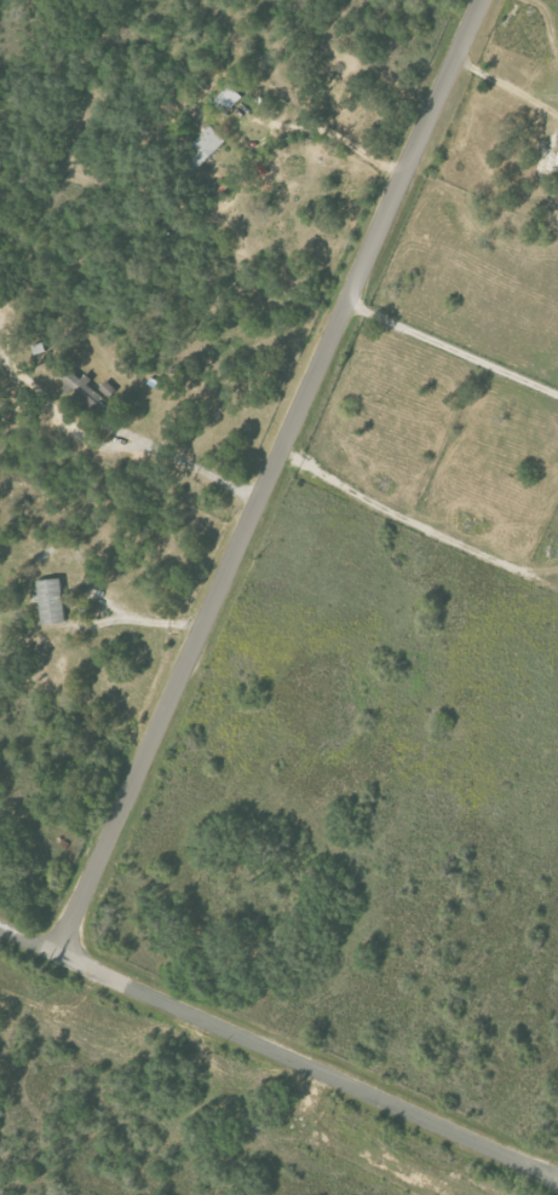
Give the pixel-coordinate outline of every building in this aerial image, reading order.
[(213,102),(226,114),(243,97),(230,84),(213,102)] [(227,140),(212,126),(185,153),(200,168),(227,140)] [(120,393),(109,382),(99,391),(84,376),(80,379),(71,370),(62,378),(97,415),(120,393)] [(39,580),(41,624),(66,623),(63,579),(39,580)]
